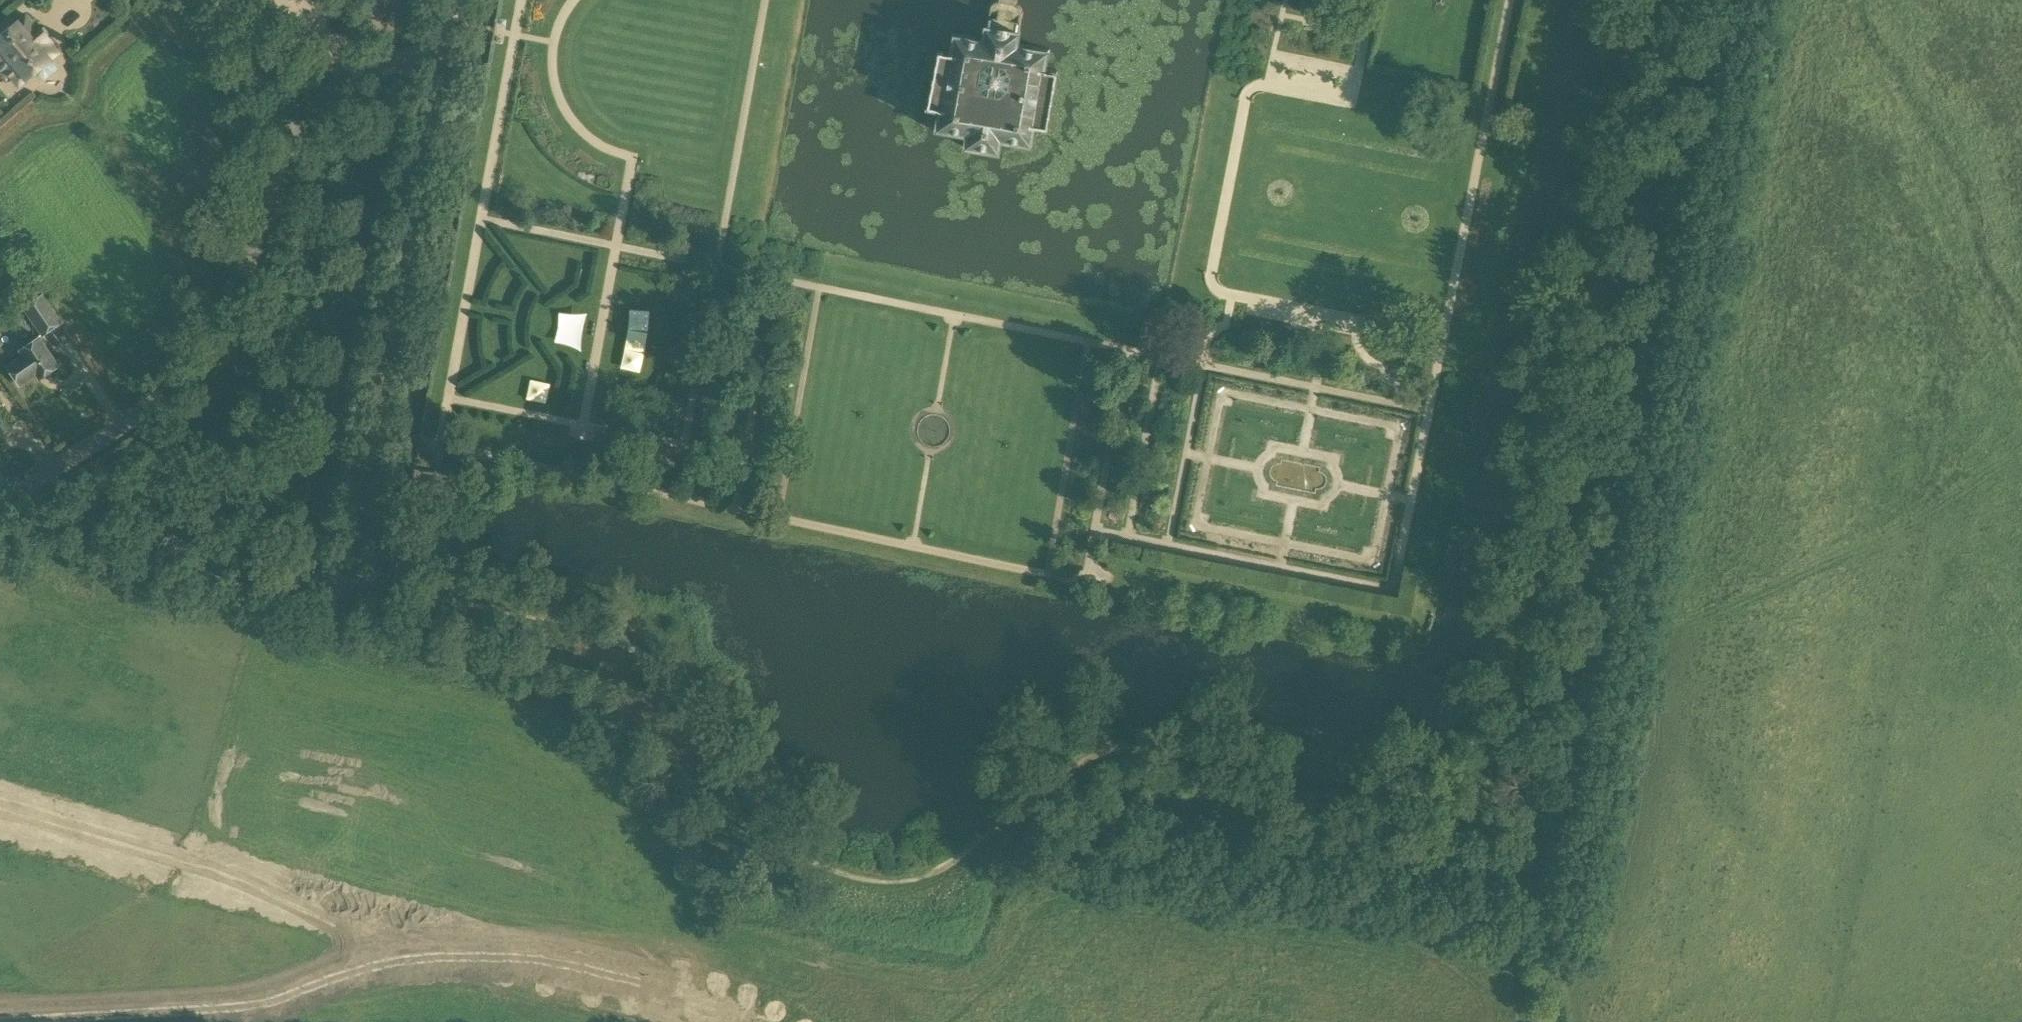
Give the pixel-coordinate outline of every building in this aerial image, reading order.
[(36,23),(34,24),(27,15),(0,38),(0,71),(7,79),(11,76),(19,86),(37,70),(45,79),(58,68),(50,59),(58,52),(51,43),(52,42),(36,23)] [(1017,46),(1020,33),(1002,30),(985,27),(982,41),(954,35),(951,54),(937,52),(927,108),(939,110),(935,130),(966,136),(964,148),(999,154),(1001,141),(1031,147),(1035,127),(1047,129),(1057,72),(1045,70),(1048,52),(1017,46)] [(42,336),(60,324),(63,322),(43,292),(22,307),(42,336)] [(645,304),(625,309),(630,328),(650,323),(645,304)] [(553,340),(578,344),(584,311),(558,307),(553,340)] [(645,353),(650,332),(629,327),(619,368),(636,372),(640,352),(645,353)] [(7,365),(21,385),(36,375),(39,379),(59,365),(40,336),(20,350),(23,354),(7,365)] [(546,403),(549,384),(529,382),(527,400),(546,403)]
